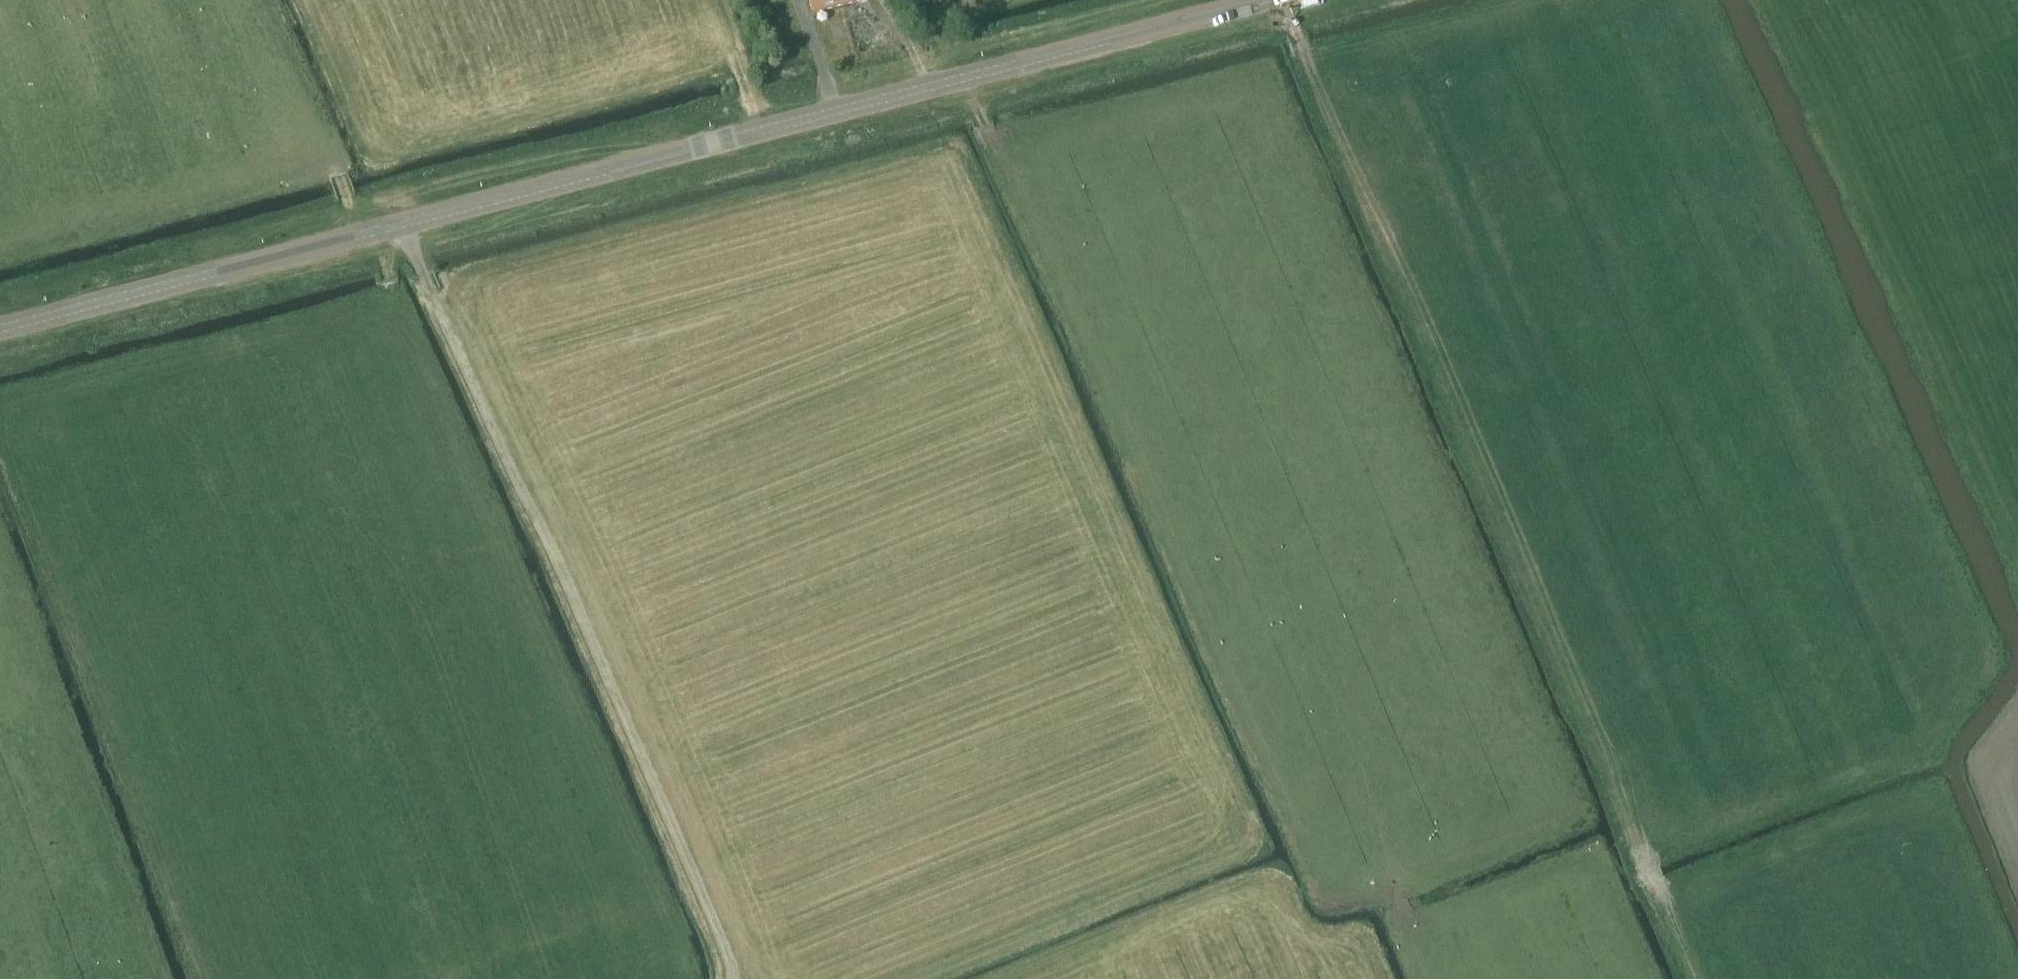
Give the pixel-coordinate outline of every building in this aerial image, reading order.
[(812,13),(839,6),(838,0),(809,0),(812,13)]
